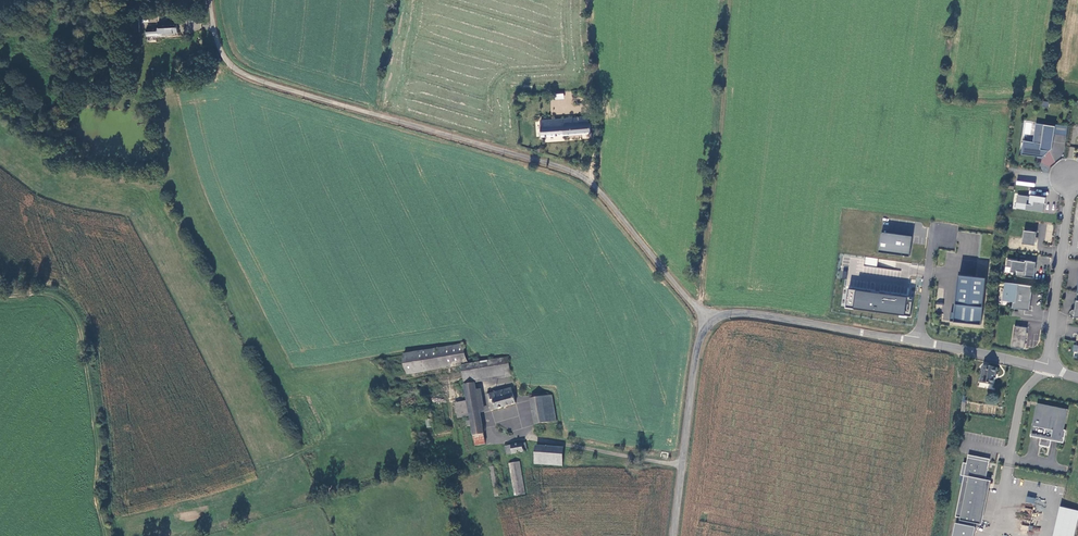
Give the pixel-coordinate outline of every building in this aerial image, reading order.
[(128,31),(137,31),(136,16),(128,16),(128,17),(128,29),(128,31)] [(176,21),(160,22),(160,33),(177,32),(176,21)] [(541,137),(590,134),(589,123),(586,123),(586,117),(573,117),(574,119),(540,121),(541,137)] [(1028,140),(1026,154),(1047,157),(1056,149),(1059,134),(1060,126),(1040,123),(1037,142),(1028,140)] [(1062,125),(1060,126),(1059,134),(1071,136),(1072,126),(1062,125)] [(1046,213),(1047,203),(1048,203),(1049,198),(1033,195),(1033,197),(1021,195),(1020,203),(1024,204),(1023,207),(1029,208),(1029,210),(1046,213)] [(1040,233),(1027,231),(1025,244),(1038,246),(1040,233)] [(910,256),(913,236),(882,232),(879,252),(910,256)] [(1023,262),(1010,260),(1009,267),(1014,268),(1013,272),(1019,273),(1019,276),(1037,278),(1039,262),(1023,260),(1023,262)] [(992,276),(966,272),(961,310),(957,310),(956,319),(987,322),(992,276)] [(1006,301),(1016,302),(1015,308),(1032,311),(1036,287),(1008,283),(1006,301)] [(912,315),(915,300),(909,300),(910,296),(881,291),(880,293),(876,292),(877,291),(850,287),(848,303),(856,304),(855,307),(912,315)] [(1018,326),(1015,348),(1027,349),(1030,328),(1018,326)] [(467,363),(463,342),(402,353),(406,374),(460,365),(467,363)] [(460,365),(464,385),(476,382),(513,376),(509,356),(467,363),(460,365)] [(994,384),(997,368),(983,365),(982,374),(980,374),(978,382),(994,384)] [(464,385),(466,402),(468,414),(469,418),(470,424),(466,424),(467,430),(471,430),(472,437),(485,435),(476,382),(464,385)] [(487,394),(491,410),(516,403),(512,387),(487,394)] [(537,425),(557,421),(553,395),(546,396),(545,393),(539,394),(540,397),(532,399),(537,425)] [(468,414),(466,402),(454,405),(456,420),(469,418),(468,414)] [(1063,442),(1066,430),(1063,429),(1067,410),(1038,404),(1034,423),(1033,423),(1030,435),(1036,436),(1037,434),(1041,435),(1039,445),(1050,447),(1052,435),(1059,436),(1058,441),(1063,442)] [(485,435),(472,437),(474,447),(486,445),(485,435)] [(526,443),(505,447),(507,456),(515,454),(515,456),(516,457),(517,458),(518,458),(520,457),(521,456),(521,455),(521,453),(528,452),(526,443)] [(561,465),(561,449),(561,448),(537,446),(536,463),(561,465)] [(968,454),(966,463),(963,462),(961,475),(964,475),(956,516),(961,517),(959,523),(956,523),(953,535),(974,535),(975,527),(974,526),(975,523),(977,523),(977,524),(981,524),(988,487),(984,486),(985,479),(983,479),(983,475),(986,476),(987,467),(988,467),(990,459),(968,454)] [(508,464),(514,498),(526,496),(520,462),(508,464)] [(489,467),(493,498),(498,497),(494,467),(489,467)] [(1060,506),(1053,535),(1074,535),(1077,518),(1077,510),(1060,506)] [(1029,525),(1030,522),(1022,520),(1020,529),(1028,531),(1027,535),(1033,535),(1033,531),(1039,533),(1040,528),(1029,525)]
